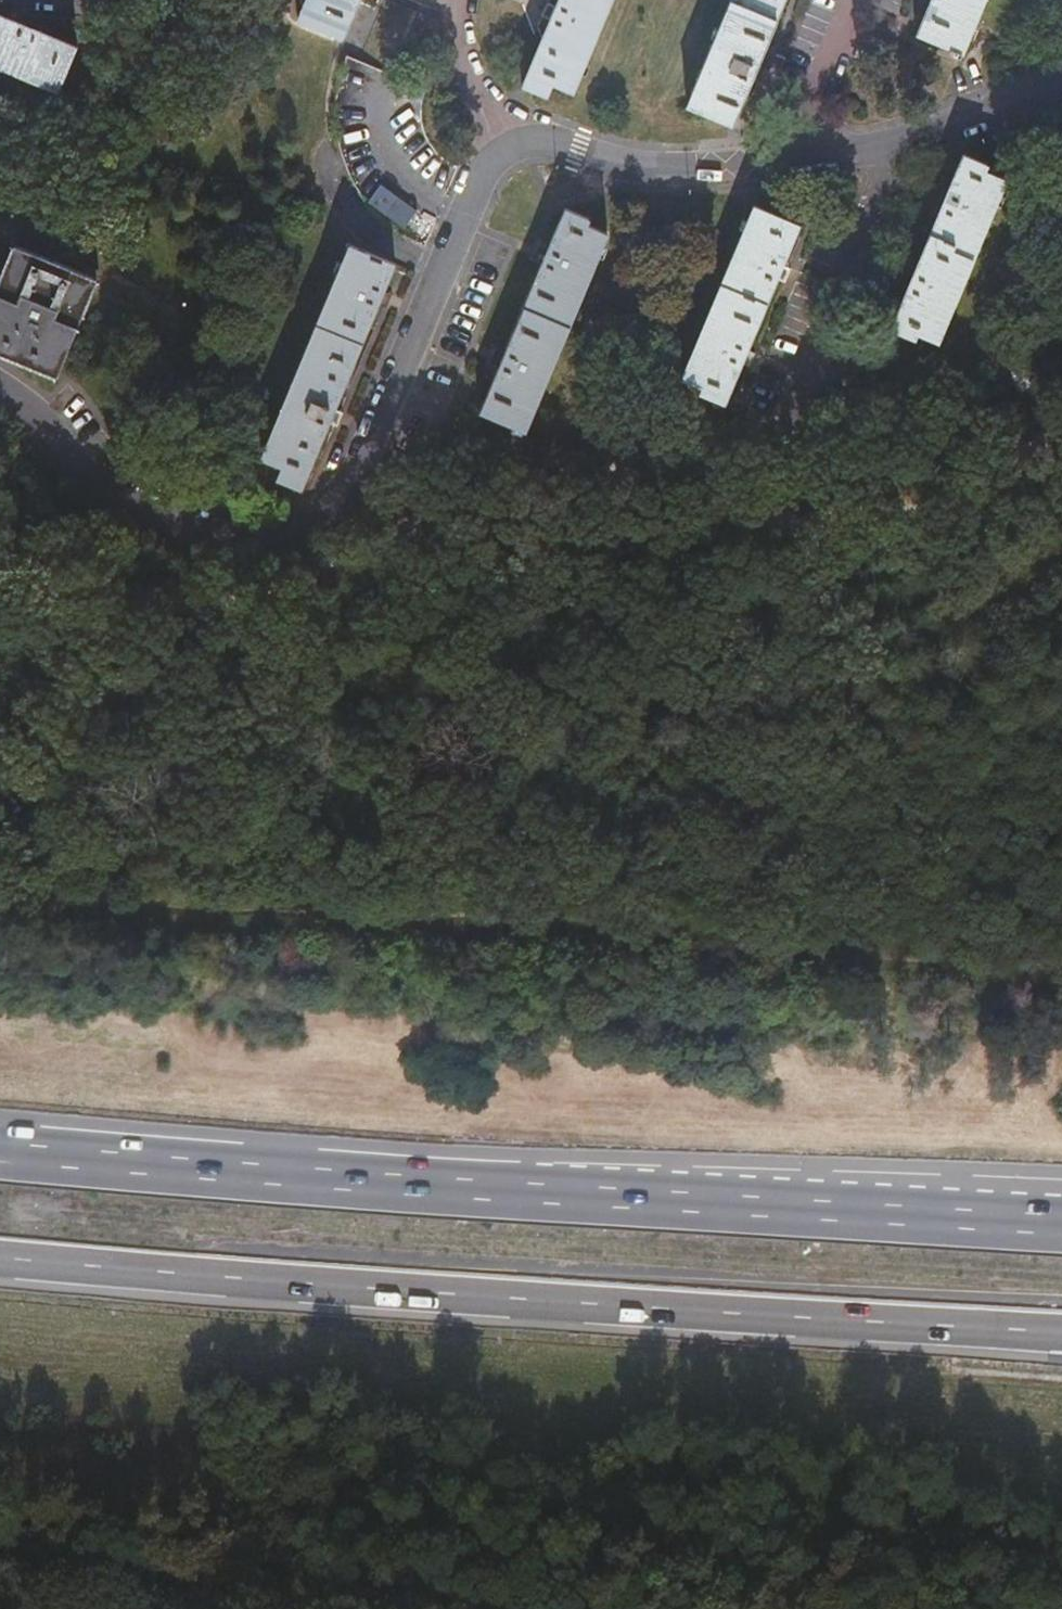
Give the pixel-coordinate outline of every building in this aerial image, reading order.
[(361,0),(309,0),(300,20),(345,39),(361,0)] [(557,5),(552,17),(524,85),(547,94),(552,82),(573,91),(611,0),(559,0),(557,5)] [(543,13),(552,17),(557,5),(548,0),(543,13)] [(690,105),(734,124),(752,79),(757,66),(785,0),(734,0),(690,105)] [(918,36),(951,50),(949,53),(961,57),(985,0),(933,0),(918,36)] [(78,48),(0,15),(0,66),(58,90),(78,48)] [(757,66),(752,79),(761,82),(766,70),(757,66)] [(963,154),(945,196),(940,207),(912,274),(907,286),(890,327),(915,338),(918,331),(937,340),(1006,178),(985,169),(987,164),(963,154)] [(940,207),(945,196),(937,192),(932,204),(940,207)] [(417,209),(398,196),(385,214),(403,228),(417,209)] [(776,279),(782,267),(800,223),(756,203),(683,376),(703,385),(701,390),(726,400),(744,357),(749,345),(776,279)] [(568,208),(551,247),(546,260),(507,351),(502,363),(482,410),(525,429),(608,231),(588,222),(590,217),(568,208)] [(97,275),(15,240),(0,277),(0,352),(56,375),(97,275)] [(335,408),(378,304),(384,290),(395,262),(352,244),(264,456),(284,465),(279,477),(303,487),(330,421),(335,408)] [(546,260),(551,247),(543,244),(538,257),(546,260)] [(789,270),(782,267),(776,279),(784,282),(789,270)] [(899,283),(907,286),(912,274),(904,271),(899,283)] [(384,290),(378,304),(386,307),(392,294),(384,290)] [(749,345),(744,357),(751,360),(756,348),(749,345)] [(494,360),(502,363),(507,351),(499,348),(494,360)] [(343,411),(335,408),(330,421),(338,425),(343,411)]
